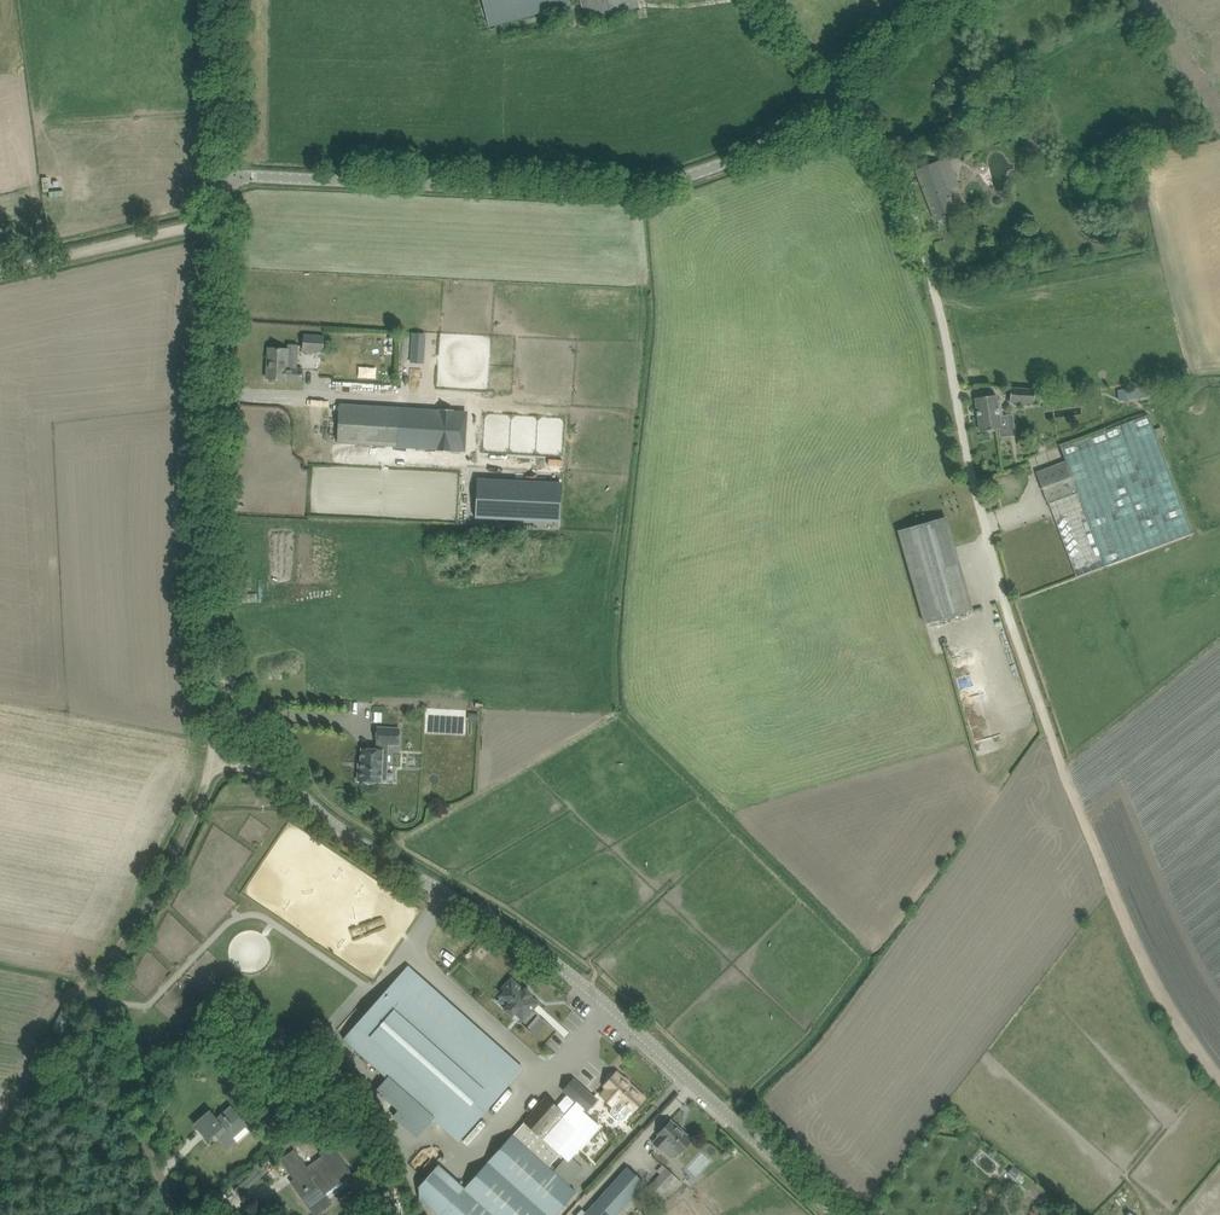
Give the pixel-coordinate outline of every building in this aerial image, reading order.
[(491,26),(570,5),(568,0),(484,0),(491,26)] [(586,21),(639,7),(637,0),(581,0),(586,21)] [(1031,151),(1045,145),(1041,135),(1040,135),(1039,131),(1027,135),(1028,139),(1027,140),(1031,151)] [(916,169),(935,222),(957,214),(937,161),(916,169)] [(412,334),(410,362),(421,363),(422,334),(412,334)] [(323,352),(324,336),(305,335),(304,350),(323,352)] [(287,367),(288,349),(268,348),(266,378),(302,381),(303,368),(287,367)] [(1125,389),(1127,400),(1147,397),(1146,386),(1125,389)] [(1011,388),(1010,402),(1034,403),(1035,390),(1011,388)] [(996,395),(987,396),(975,398),(980,432),(987,431),(989,432),(993,431),(994,430),(1001,428),(1000,417),(1003,417),(1001,405),(998,405),(996,395)] [(340,405),(337,443),(407,447),(418,448),(418,447),(437,449),(437,451),(451,452),(451,449),(460,450),(462,413),(454,412),(454,410),(440,409),(440,411),(361,407),(361,406),(350,406),(340,405)] [(1035,472),(1047,504),(1049,503),(1056,523),(1053,524),(1055,528),(1058,527),(1076,577),(1192,534),(1147,415),(1061,447),(1065,461),(1035,472)] [(478,479),(476,518),(560,522),(561,483),(478,479)] [(945,517),(899,531),(926,623),(972,610),(945,517)] [(242,576),(242,589),(251,589),(251,576),(242,576)] [(359,768),(358,780),(366,781),(367,782),(374,783),(376,781),(381,781),(382,766),(387,766),(388,750),(388,744),(399,745),(400,728),(378,727),(377,744),(377,750),(362,749),(361,768),(359,768)] [(394,982),(344,1039),(459,1141),(521,1069),(471,1025),(473,1023),(466,1017),(464,1019),(407,968),(394,983),(394,982)] [(523,1019),(538,1003),(530,996),(532,994),(525,989),(524,990),(511,979),(503,988),(506,991),(502,995),(510,1002),(504,1009),(512,1016),(515,1013),(523,1019)] [(53,1029),(62,1033),(71,1015),(62,1010),(53,1029)] [(338,1030),(344,1035),(360,1016),(354,1011),(338,1030)] [(534,1033),(545,1020),(539,1015),(528,1028),(534,1033)] [(645,1098),(617,1072),(605,1086),(607,1088),(601,1095),(613,1106),(611,1109),(611,1116),(617,1120),(623,1120),(632,1110),(633,1111),(645,1098)] [(576,1102),(587,1091),(573,1078),(563,1090),(576,1102)] [(566,1114),(555,1105),(546,1097),(459,1194),(440,1214),(554,1214),(575,1192),(569,1186),(584,1169),(572,1158),(600,1126),(584,1111),(582,1109),(595,1094),(589,1089),(587,1091),(576,1102),(566,1114)] [(210,1111),(202,1118),(195,1124),(208,1139),(215,1133),(228,1147),(236,1140),(233,1137),(247,1125),(230,1106),(216,1118),(210,1111)] [(654,1143),(662,1150),(663,1148),(671,1156),(677,1156),(680,1153),(692,1140),(690,1138),(690,1136),(687,1134),(685,1134),(670,1120),(658,1134),(661,1136),(654,1143)] [(293,1153),(283,1161),(296,1178),(301,1174),(304,1180),(296,1186),(308,1203),(316,1214),(325,1206),(331,1203),(321,1189),(337,1177),(339,1176),(341,1179),(351,1172),(332,1146),(322,1153),(327,1159),(323,1162),(309,1173),(294,1152),(293,1153)] [(235,1189),(240,1195),(268,1170),(263,1164),(235,1189)] [(1008,1172),(1016,1179),(1022,1171),(1014,1165),(1008,1172)] [(628,1168),(585,1214),(615,1214),(617,1213),(644,1183),(628,1168)] [(659,1197),(671,1184),(661,1175),(649,1188),(659,1197)] [(677,1177),(671,1184),(677,1189),(682,1182),(677,1177)]
